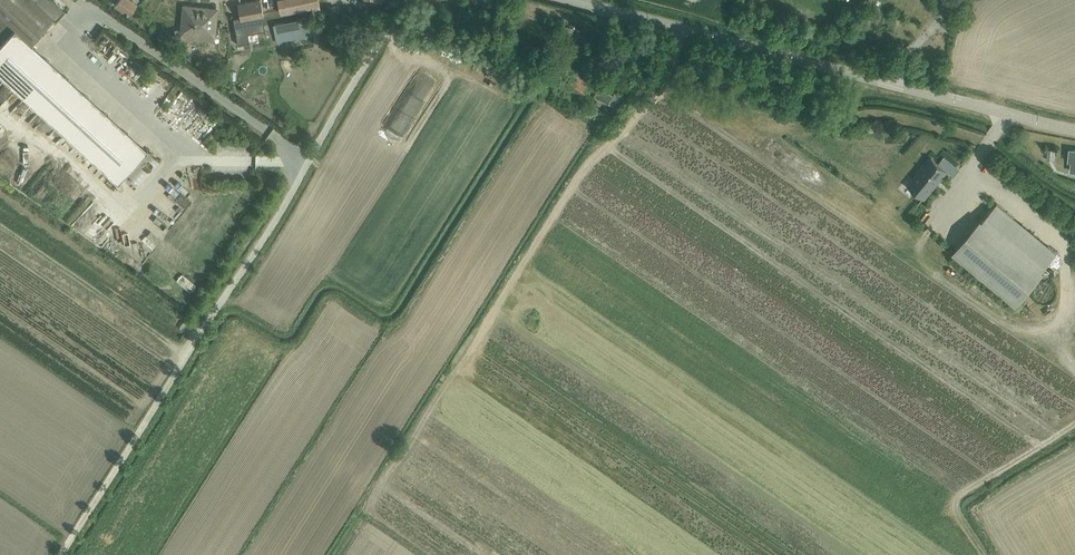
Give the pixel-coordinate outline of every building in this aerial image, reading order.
[(15,31),(31,45),(54,20),(36,3),(33,0),(0,0),(0,17),(15,31)] [(54,20),(56,21),(64,12),(52,0),(33,0),(36,3),(54,20)] [(115,4),(130,15),(138,4),(133,0),(119,0),(115,4)] [(238,4),(241,22),(256,19),(255,17),(263,15),(260,0),(257,0),(238,4)] [(280,14),(312,8),(314,15),(321,13),(318,0),(277,0),(280,14)] [(211,18),(212,7),(182,3),(179,33),(181,33),(180,38),(214,41),(214,37),(215,37),(217,19),(211,18)] [(335,4),(327,5),(330,20),(337,19),(335,4)] [(568,19),(582,22),(584,16),(569,13),(568,19)] [(308,17),(274,24),(277,43),(312,36),(308,17)] [(559,25),(556,39),(571,42),(574,28),(559,25)] [(158,35),(155,39),(162,44),(165,40),(169,35),(168,34),(161,29),(157,35),(158,35)] [(15,31),(0,47),(0,76),(118,184),(127,174),(139,185),(160,162),(31,45),(15,31)] [(576,70),(562,89),(577,101),(592,80),(576,70)] [(598,90),(603,82),(595,78),(591,86),(598,90)] [(522,83),(517,92),(526,97),(532,88),(522,83)] [(324,97),(330,100),(336,87),(330,84),(324,97)] [(944,156),(939,163),(955,176),(960,169),(944,156)] [(931,157),(908,186),(923,199),(947,170),(931,157)] [(981,219),(952,254),(1016,307),(1044,272),(1043,271),(1057,253),(997,203),(983,221),(981,219)] [(224,214),(236,215),(236,204),(225,204),(224,214)] [(218,217),(217,231),(230,232),(231,218),(218,217)] [(204,254),(212,256),(215,246),(207,244),(204,254)] [(192,290),(197,283),(184,272),(178,279),(192,290)]
